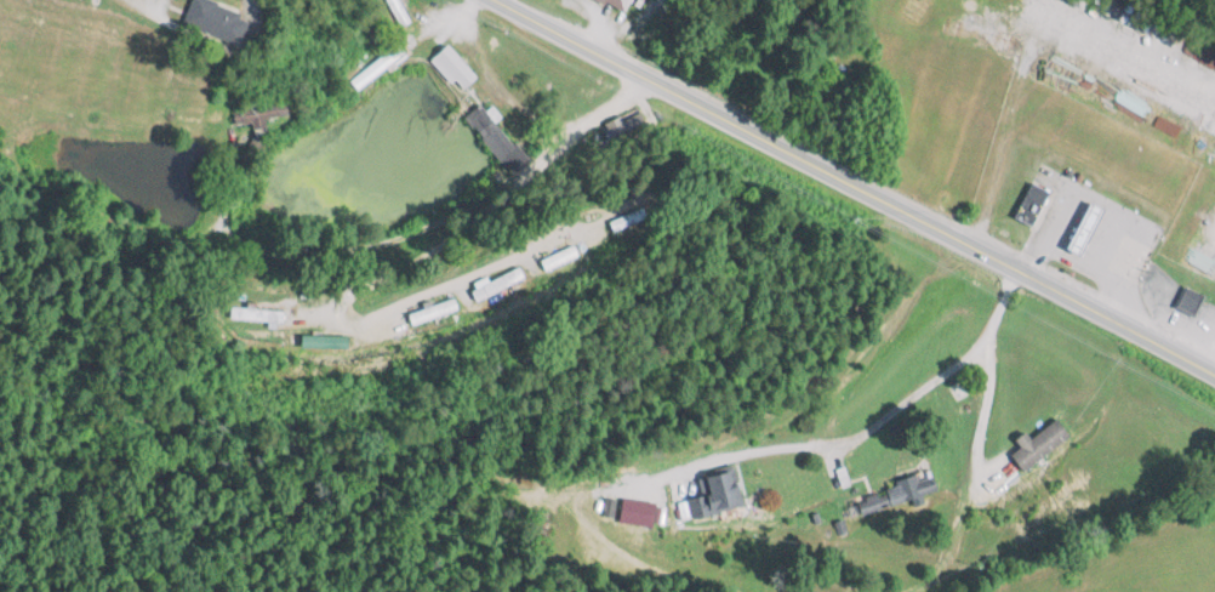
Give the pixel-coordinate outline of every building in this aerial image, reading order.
[(244,14),(202,0),(187,0),(178,26),(234,44),(244,14)] [(629,0),(599,0),(621,13),(629,0)] [(360,92),(403,57),(393,46),(351,81),(360,92)] [(427,64),(461,91),(475,73),(441,46),(427,64)] [(264,120),(284,118),(282,99),(233,104),(235,130),(265,128),(264,120)] [(521,157),(478,104),(462,117),(505,170),(521,157)] [(611,141),(620,152),(636,140),(627,128),(611,141)] [(1029,224),(1048,190),(1029,181),(1011,215),(1029,224)] [(1063,246),(1078,255),(1102,207),(1086,199),(1063,246)] [(589,226),(593,239),(645,223),(641,211),(589,226)] [(543,270),(575,257),(571,247),(539,260),(543,270)] [(522,281),(518,269),(469,286),(473,298),(522,281)] [(456,308),(452,297),(408,316),(412,326),(456,308)] [(1068,439),(1056,421),(1007,453),(1020,472),(1068,439)] [(738,506),(728,470),(700,478),(705,495),(683,501),(688,520),(738,506)] [(935,491),(930,473),(855,498),(861,516),(935,491)]
